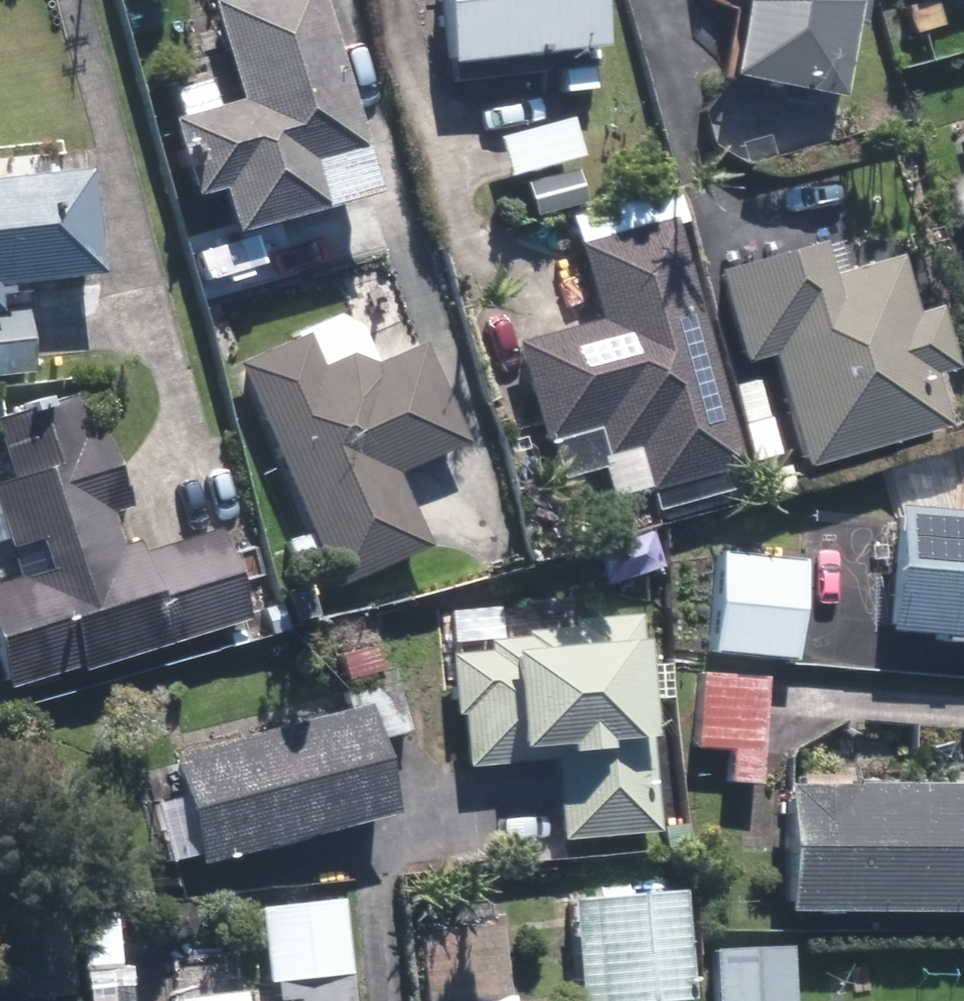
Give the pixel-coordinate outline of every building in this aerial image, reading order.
[(170,207),(197,200),(210,248),(356,209),(301,0),(208,0),(190,5),(217,107),(148,125),(170,207)] [(425,69),(545,60),(548,97),(586,94),(579,0),(420,0),(425,69)] [(856,0),(716,0),(717,9),(708,89),(815,108),(829,30),(855,30),(856,0)] [(481,145),(493,182),(568,157),(555,120),(481,145)] [(18,381),(10,295),(82,289),(71,180),(0,186),(0,382),(18,381)] [(963,252),(963,181),(948,185),(963,252)] [(736,472),(713,394),(661,217),(559,247),(582,326),(501,349),(542,487),(585,474),(595,509),(633,497),(640,519),(741,489),(736,472)] [(812,281),(803,250),(732,271),(729,258),(697,267),(727,371),(754,363),(787,476),(935,433),(920,382),(946,374),(929,313),(902,321),(885,260),(812,281)] [(356,345),(343,313),(224,362),(321,598),(415,560),(383,483),(453,454),(400,327),(356,345)] [(749,384),(713,394),(736,472),(772,461),(749,384)] [(63,400),(0,417),(0,484),(0,552),(8,582),(0,584),(0,695),(232,632),(205,534),(115,558),(102,512),(109,511),(86,428),(72,432),(63,400)] [(873,675),(876,643),(876,640),(963,646),(963,518),(874,511),(867,604),(795,598),(789,669),(873,675)] [(791,567),(705,560),(697,656),(782,663),(791,567)] [(491,765),(539,761),(548,851),(649,841),(628,624),(472,640),(474,656),(434,660),(439,719),(448,718),(454,777),(492,774),(491,765)] [(713,786),(748,787),(750,677),(685,676),(683,752),(714,753),(713,786)] [(376,820),(346,712),(132,772),(162,880),(376,820)] [(760,792),(758,916),(963,918),(963,794),(760,792)] [(556,900),(558,1000),(670,1000),(668,898),(556,900)] [(332,905),(250,908),(254,996),(155,1000),(337,1000),(332,905)] [(67,921),(72,1000),(133,1000),(128,918),(67,921)] [(54,920),(0,922),(0,1000),(58,1000),(54,920)] [(781,947),(705,946),(704,1000),(781,1000),(781,947)]
